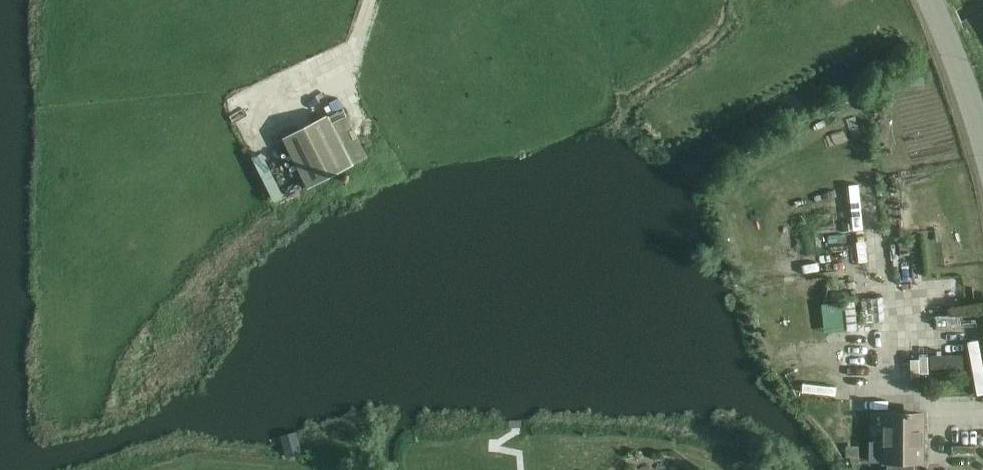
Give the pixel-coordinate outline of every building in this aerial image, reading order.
[(309,186),(369,156),(344,107),(328,115),(327,114),(283,136),(309,186)] [(292,190),(302,185),(281,140),(271,145),(292,190)] [(964,354),(930,355),(931,369),(964,368),(964,354)] [(886,441),(869,441),(869,461),(886,461),(888,462),(888,469),(919,469),(919,462),(922,462),(922,443),(918,443),(918,415),(886,414),(886,441)]
